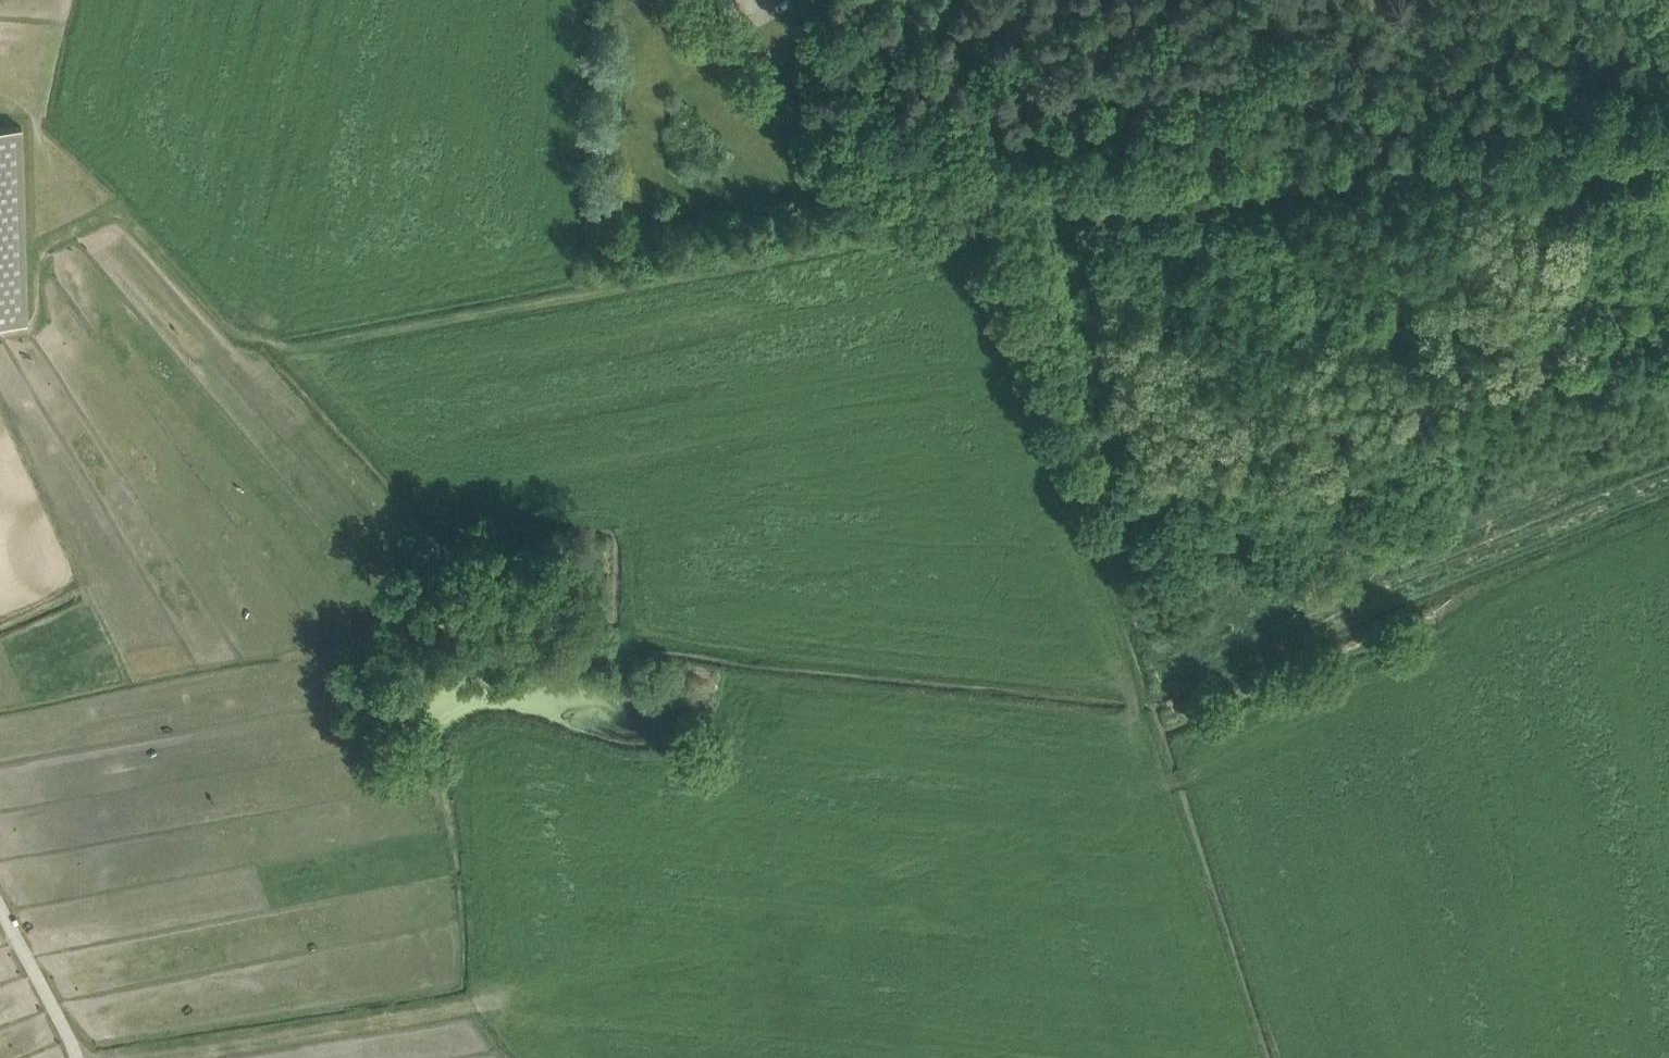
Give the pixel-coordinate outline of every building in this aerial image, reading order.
[(0,126),(0,322),(27,321),(22,125),(0,126)]
